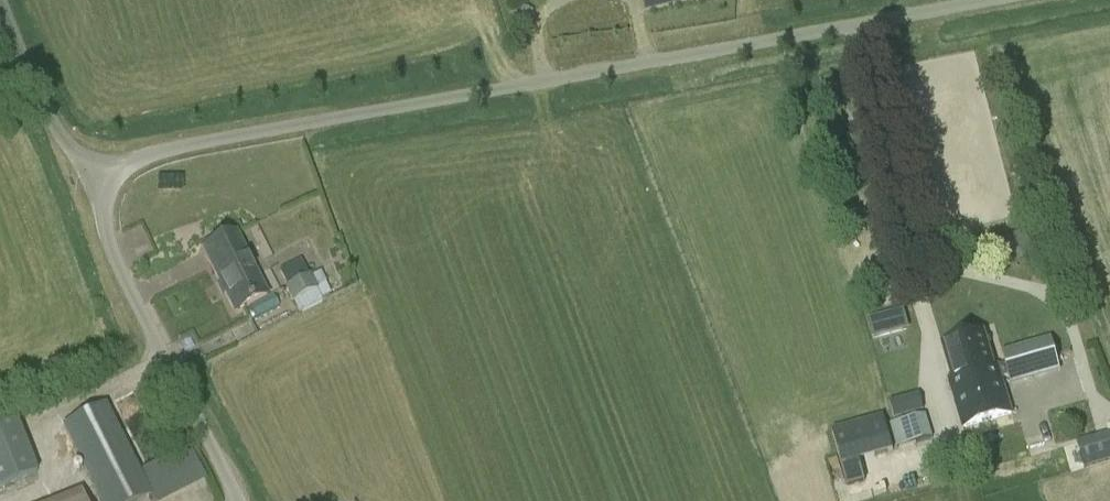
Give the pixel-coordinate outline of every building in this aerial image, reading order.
[(644,10),(692,0),(641,0),(644,10)] [(235,235),(203,251),(235,313),(266,297),(235,235)] [(309,275),(285,288),(291,302),(316,289),(309,275)] [(904,309),(869,317),(874,336),(908,328),(904,309)] [(983,334),(943,346),(953,380),(949,381),(963,428),(1011,414),(1000,379),(997,380),(983,334)] [(1051,341),(1003,355),(1009,377),(1057,363),(1051,341)] [(918,393),(889,402),(894,420),(924,411),(918,393)] [(140,470),(106,404),(61,427),(98,500),(141,500),(151,496),(154,500),(167,500),(206,480),(188,446),(140,470)] [(0,417),(0,488),(38,473),(15,412),(0,417)] [(897,448),(933,437),(925,414),(890,425),(897,448)] [(842,466),(893,452),(883,416),(832,430),(842,466)] [(1081,456),(1084,468),(1109,461),(1109,435),(1103,437),(1107,449),(1081,456)]
